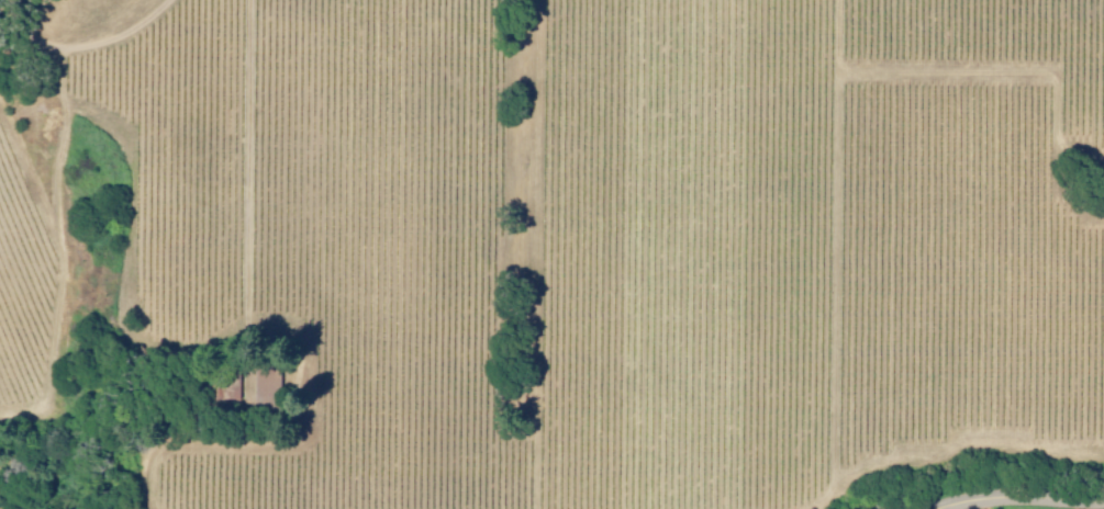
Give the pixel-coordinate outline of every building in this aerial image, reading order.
[(258,410),(281,409),(280,372),(257,373),(258,410)]
